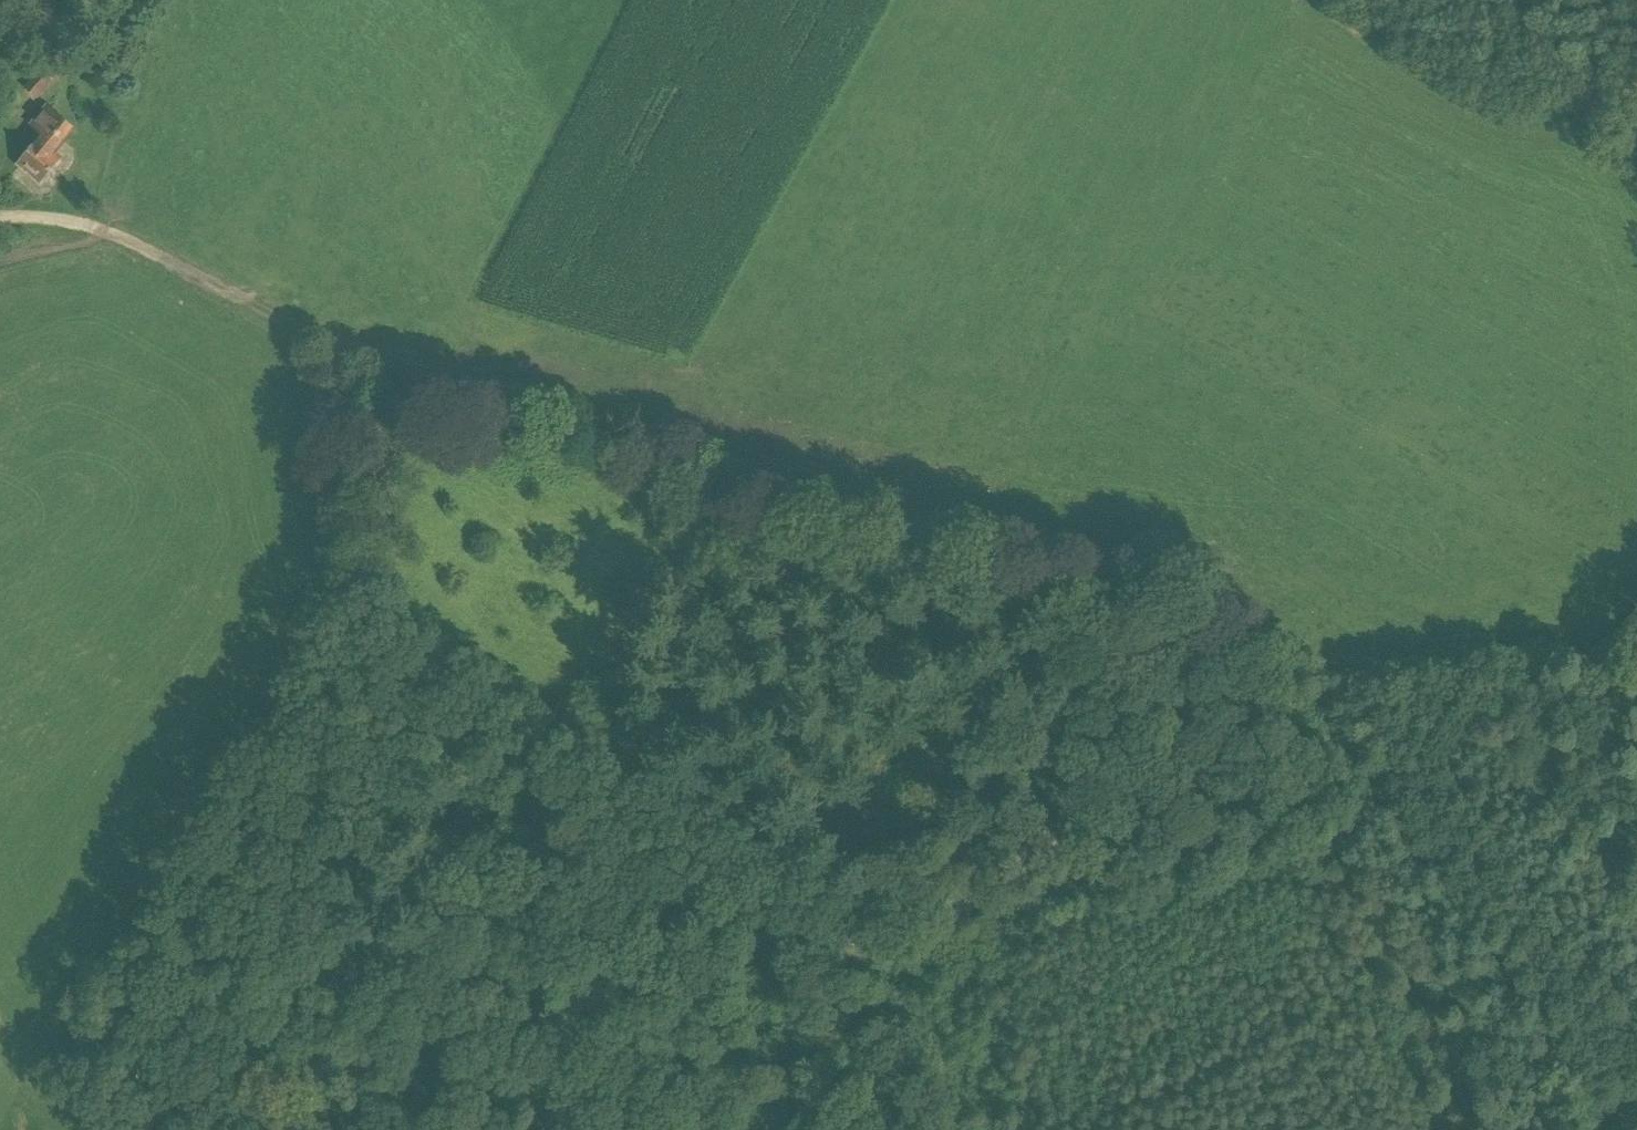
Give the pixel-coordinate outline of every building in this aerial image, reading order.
[(37,99),(60,73),(45,60),(23,86),(37,99)] [(59,155),(53,150),(65,137),(60,133),(68,123),(48,105),(31,124),(45,135),(34,148),(30,149),(28,151),(27,151),(23,155),(22,154),(19,161),(21,162),(21,163),(21,164),(32,173),(32,178),(36,181),(46,180),(49,176),(49,172),(59,160),(59,155)]
